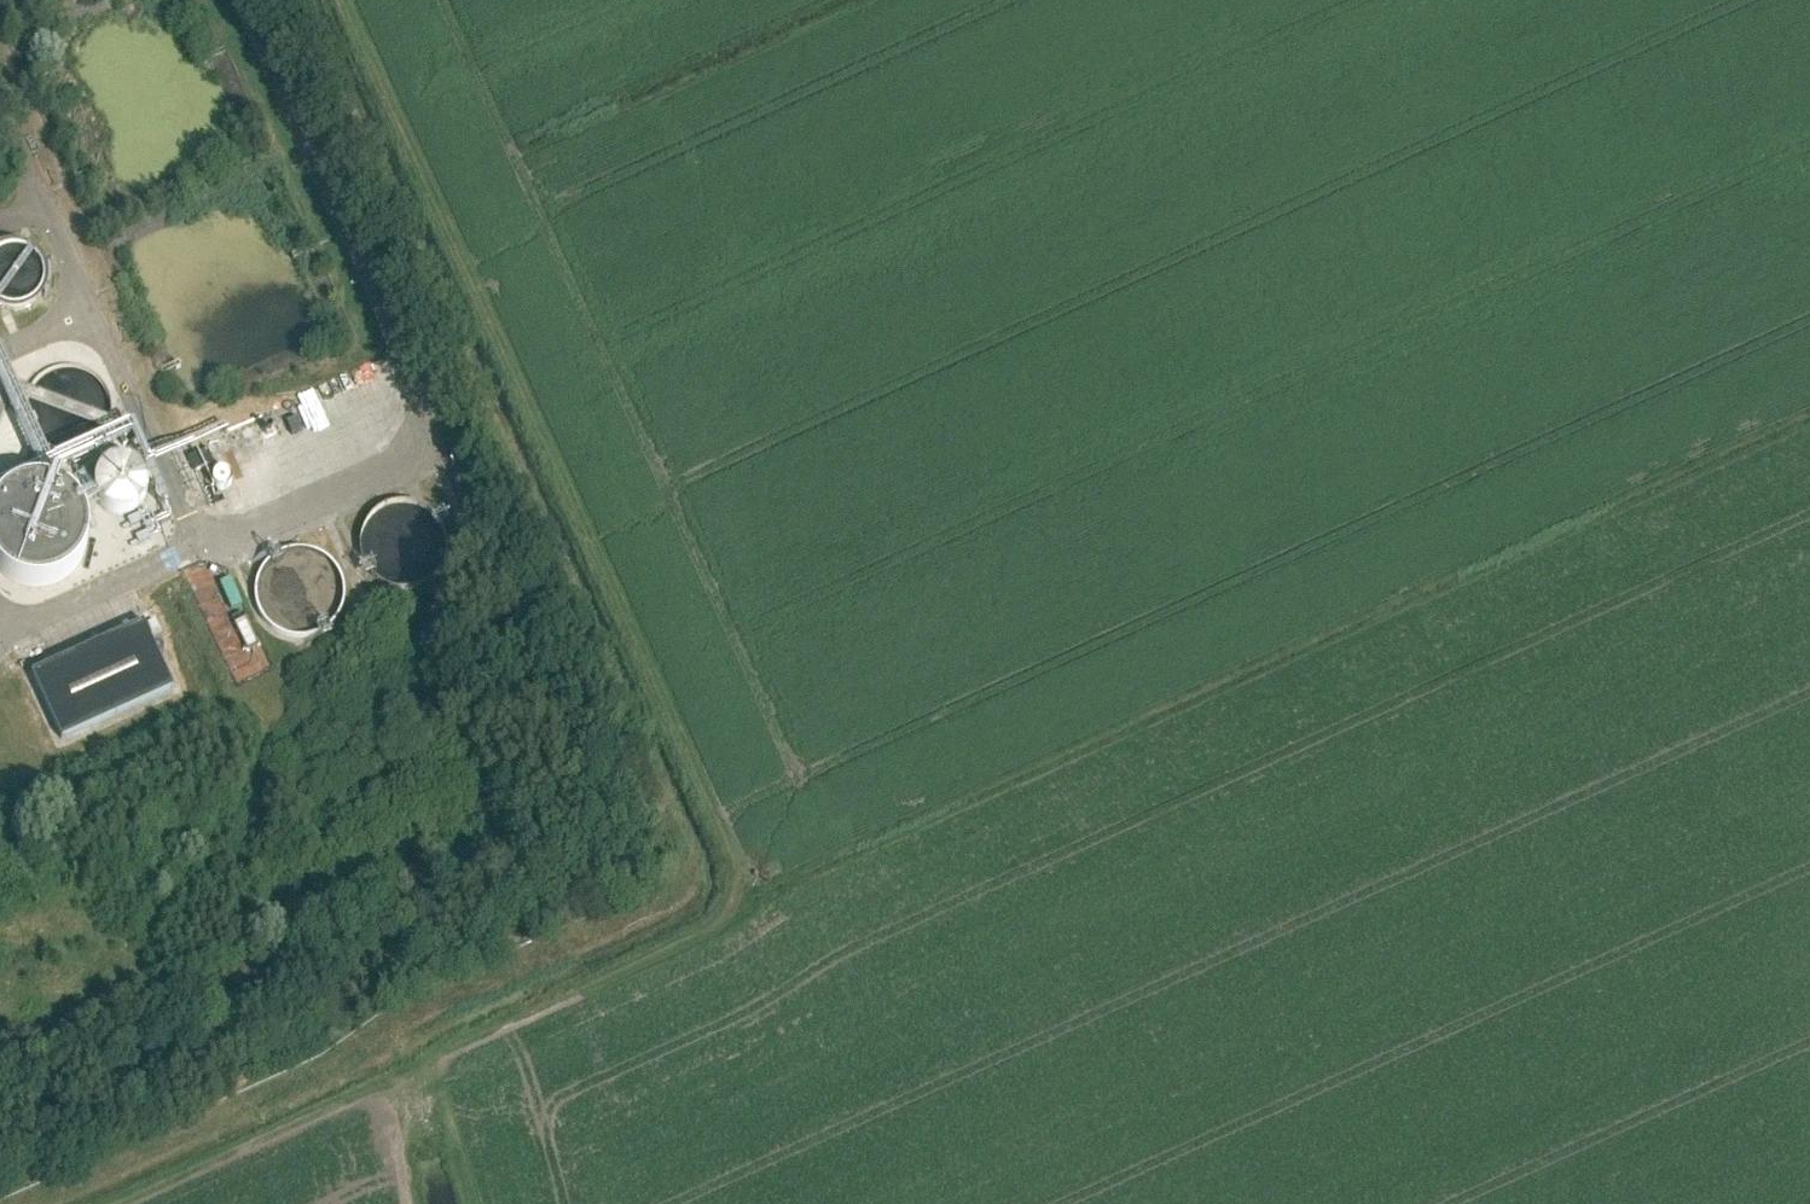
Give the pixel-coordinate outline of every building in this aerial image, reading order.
[(44,282),(43,275),(42,270),(39,264),(33,258),(27,254),(23,252),(15,250),(9,250),(0,252),(0,312),(3,313),(9,314),(15,314),(26,311),(32,307),(35,304),(42,294),(43,289),(44,282)] [(72,454),(80,452),(90,448),(99,440),(106,430),(108,424),(109,417),(109,405),(107,395),(103,389),(100,383),(91,376),(80,370),(70,368),(63,368),(56,369),(45,373),(36,381),(29,390),(25,401),(23,413),(25,423),(28,431),(33,438),(41,446),(51,452),(59,454),(72,454)] [(26,449),(25,441),(22,432),(18,424),(12,418),(4,412),(0,410),(0,488),(7,484),(14,478),(19,472),(23,465),(25,457),(26,449)] [(144,500),(146,490),(145,485),(143,479),(141,474),(137,470),(129,465),(118,463),(112,464),(107,466),(102,469),(98,472),(95,477),(93,482),(92,487),(92,492),(94,502),(97,506),(100,510),(106,514),(109,516),(115,517),(121,518),(126,517),(133,514),(140,508),(144,500)] [(86,539),(85,531),(82,520),(77,510),(70,502),(62,496),(54,491),(41,488),(32,488),(23,489),(15,491),(7,496),(0,501),(0,576),(2,578),(11,584),(21,588),(29,590),(40,590),(48,588),(58,584),(65,580),(72,573),(77,567),(82,558),(84,549),(86,539)] [(382,580),(391,584),(400,586),(412,586),(421,583),(429,578),(437,571),(443,562),(446,552),(447,542),(446,533),(443,526),(440,521),(432,512),(430,509),(423,505),(412,502),(407,501),(399,501),(389,504),(378,510),(369,519),(365,528),(362,540),(362,550),(366,562),(372,571),(376,576),(382,580)] [(276,628),(286,632),(294,634),(306,634),(316,631),(324,626),(332,619),(338,610),(341,600),(342,589),(340,580),(338,574),(335,568),(327,559),(324,557),(317,553),(307,549),(301,549),(293,549),(283,552),(272,558),(264,567),(259,576),(257,587),(257,598),(261,610),(266,619),(271,624),(276,628)] [(33,672),(64,738),(176,687),(145,620),(33,672)]
